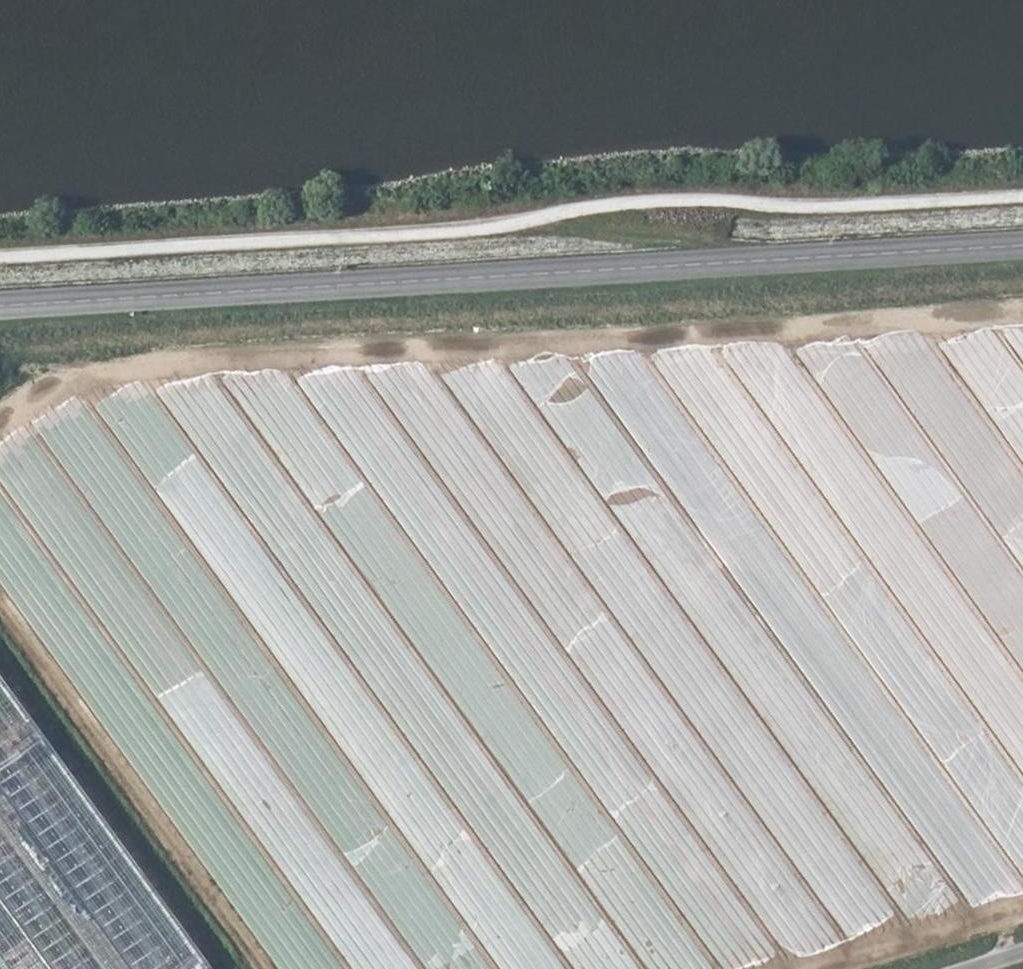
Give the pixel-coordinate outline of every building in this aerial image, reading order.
[(0,680),(0,968),(192,968),(0,680)] [(1022,894),(1022,882),(820,871),(840,945),(920,924),(910,924),(1022,894)]
